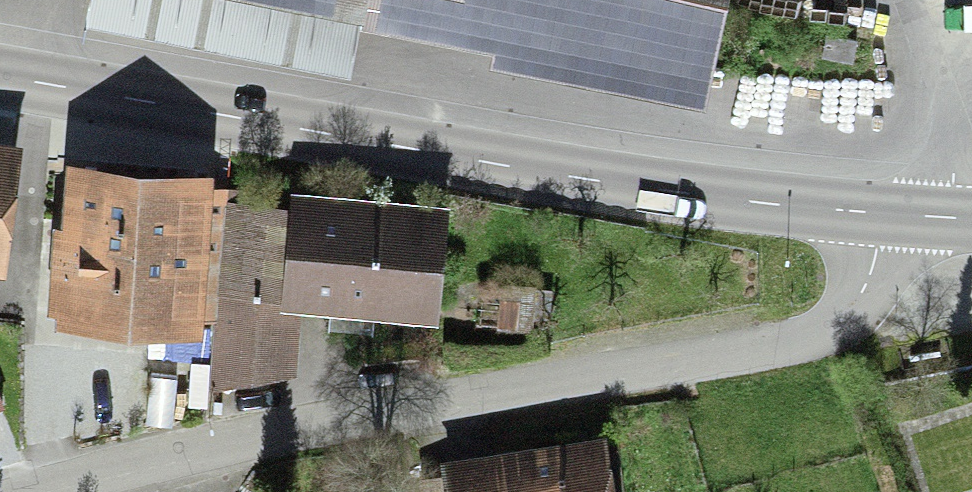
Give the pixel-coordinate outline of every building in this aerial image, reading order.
[(705,105),(726,0),(89,0),(85,20),(350,71),(360,23),(493,49),(490,63),(705,105)] [(854,63),(858,39),(826,32),(821,57),(854,63)] [(25,139),(0,136),(0,272),(7,273),(25,139)] [(204,333),(205,320),(214,183),(215,166),(66,157),(62,222),(54,221),(48,310),(57,310),(56,323),(204,333)] [(229,186),(214,183),(205,320),(214,321),(211,387),(299,374),(304,306),(330,308),(328,329),(374,333),(376,313),(439,318),(451,200),(293,187),(291,204),(229,198),(229,186)] [(530,288),(484,284),(481,324),(526,329),(530,288)] [(421,491),(615,491),(606,433),(439,458),(444,488),(421,491)]
